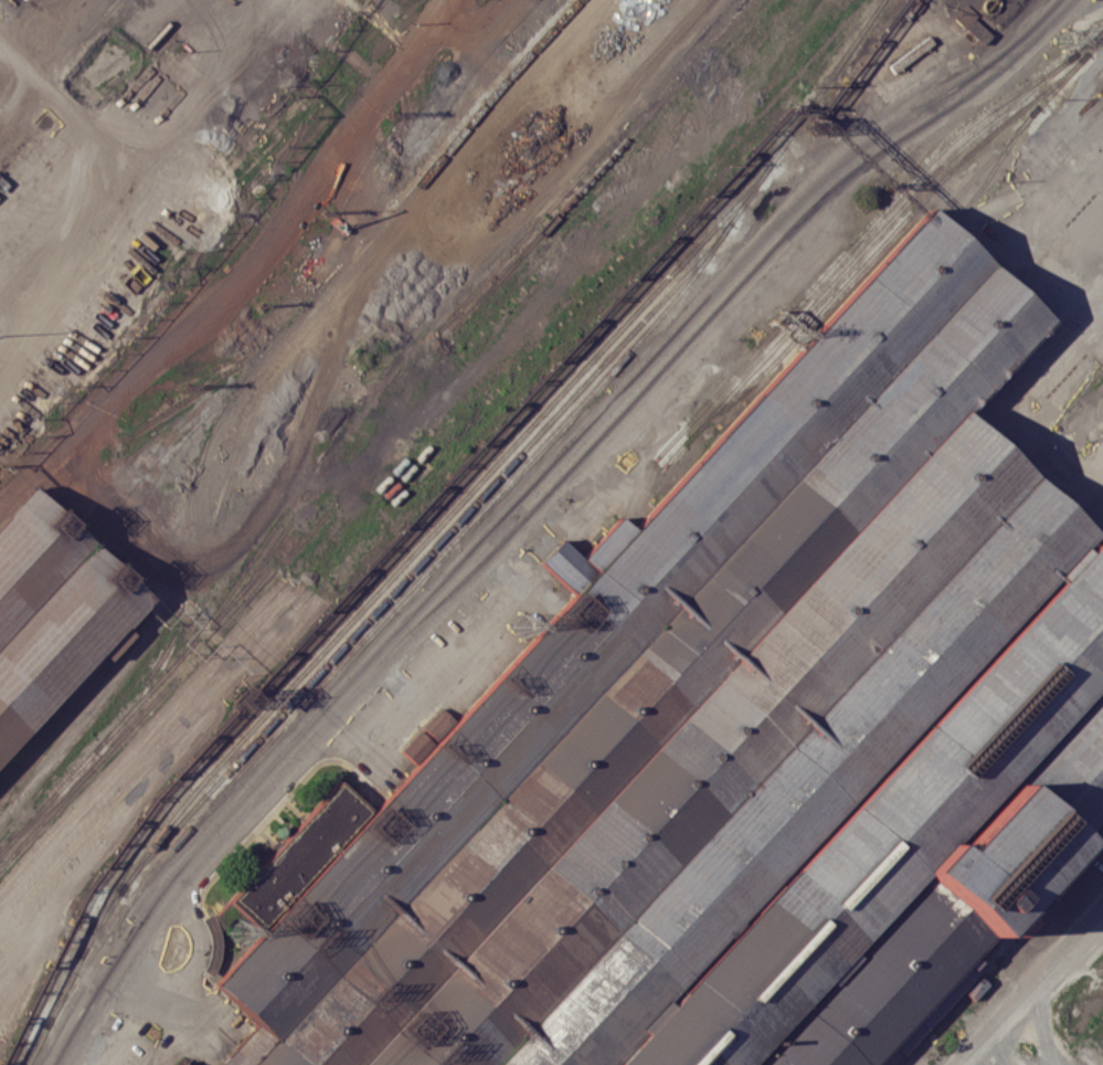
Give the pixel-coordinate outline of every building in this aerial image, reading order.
[(953,19),(982,43),(992,32),(962,7),(953,19)] [(966,412),(1102,541),(1102,820),(876,1064),(224,1064),(223,1064),(258,1026),(216,987),(264,934),(230,904),(342,784),(374,814),(577,595),(542,562),(564,541),(586,560),(623,519),(636,531),(933,213),(1050,324),(966,412)] [(93,541),(0,642),(0,521),(32,486),(93,541)] [(152,595),(0,761),(0,642),(93,541),(152,595)]
